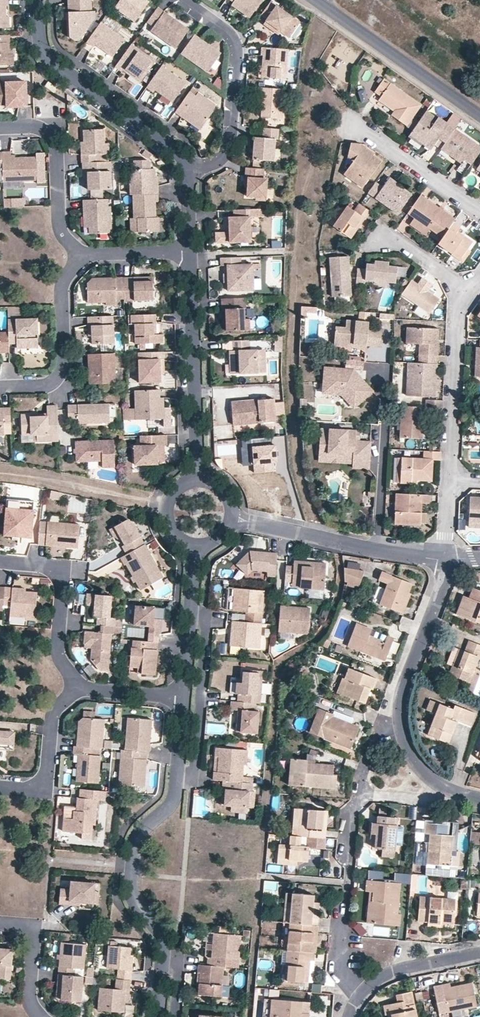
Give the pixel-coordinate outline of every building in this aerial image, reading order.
[(5,6),(8,6),(8,0),(0,0),(0,28),(9,28),(9,20),(6,20),(5,6)] [(69,35),(83,34),(92,22),(91,11),(91,0),(67,0),(69,35)] [(114,7),(134,22),(149,2),(146,0),(119,0),(114,7)] [(240,6),(238,9),(250,18),(262,0),(225,0),(224,2),(230,6),(231,5),(233,2),(240,6)] [(281,31),(290,37),(300,23),(270,1),(261,15),(267,19),(266,21),(281,31)] [(156,35),(175,48),(189,29),(157,7),(147,22),(153,27),(159,31),(156,35)] [(263,24),(278,34),(281,31),(266,21),(263,24)] [(87,42),(93,47),(95,44),(113,57),(125,40),(101,22),(87,42)] [(156,35),(159,31),(153,27),(150,31),(156,35)] [(14,65),(13,54),(7,54),(6,43),(9,43),(9,35),(0,35),(0,66),(14,65)] [(181,54),(207,72),(221,53),(194,35),(181,54)] [(115,67),(122,72),(123,70),(125,66),(131,71),(132,77),(140,82),(155,61),(131,44),(115,67)] [(262,66),(259,65),(258,77),(286,79),(288,49),(261,47),(261,55),(263,55),(262,66)] [(80,48),(76,59),(83,61),(87,50),(80,48)] [(125,66),(123,70),(132,77),(131,71),(125,66)] [(163,95),(172,102),(186,83),(161,66),(146,87),(153,92),(155,90),(157,86),(162,90),(163,95)] [(418,122),(412,117),(421,105),(383,79),(380,77),(377,82),(380,84),(374,92),(381,96),(380,97),(396,108),(394,111),(391,115),(412,130),(418,122)] [(16,107),(27,107),(26,81),(0,82),(0,105),(6,105),(6,103),(16,103),(16,107)] [(53,93),(57,88),(48,82),(45,87),(53,93)] [(157,86),(155,90),(163,95),(162,90),(157,86)] [(198,92),(192,87),(189,92),(195,96),(198,92)] [(284,89),(258,87),(258,94),(259,94),(263,95),(262,105),(261,117),(282,119),(284,89)] [(141,100),(149,105),(154,95),(146,91),(141,100)] [(202,126),(215,109),(213,103),(198,92),(195,96),(189,92),(175,112),(188,121),(191,118),(202,126)] [(380,97),(378,100),(394,111),(396,108),(380,97)] [(159,104),(155,111),(168,117),(171,111),(159,104)] [(425,145),(431,150),(439,138),(445,143),(455,129),(446,122),(438,117),(437,118),(426,110),(418,122),(412,130),(412,131),(427,142),(425,145)] [(453,112),(446,122),(455,129),(462,119),(453,112)] [(188,121),(200,130),(202,126),(191,118),(188,121)] [(254,137),(252,159),(254,159),(253,168),(264,169),(264,160),(274,161),(275,139),(278,139),(278,129),(264,128),(263,138),(254,137)] [(83,142),(84,155),(81,155),(82,163),(83,163),(96,162),(96,154),(109,154),(108,143),(104,143),(103,129),(83,130),(83,142)] [(461,163),(456,170),(463,175),(469,167),(472,163),(479,151),(479,146),(455,129),(445,143),(441,149),(461,163)] [(409,135),(425,145),(427,142),(412,131),(409,135)] [(347,157),(353,161),(344,174),(362,188),(381,161),(373,155),(371,158),(361,151),(364,147),(360,144),(350,143),(347,157)] [(364,147),(361,151),(371,158),(373,155),(374,154),(364,147)] [(143,153),(149,158),(152,154),(145,149),(143,153)] [(11,155),(11,152),(2,152),(2,167),(3,181),(36,180),(37,182),(45,182),(44,153),(35,153),(36,157),(15,157),(11,158),(11,155)] [(109,154),(96,154),(96,162),(98,162),(109,162),(109,154)] [(150,162),(148,160),(133,160),(134,169),(129,174),(130,195),(133,195),(158,194),(157,182),(155,182),(155,177),(155,169),(150,169),(150,162)] [(98,171),(98,162),(96,162),(83,163),(83,172),(87,172),(87,190),(111,189),(110,171),(98,171)] [(98,171),(110,171),(110,162),(109,162),(98,162),(98,171)] [(264,169),(253,168),(246,167),(245,177),(248,177),(247,187),(247,196),(255,197),(266,197),(267,179),(263,178),(264,169)] [(395,185),(397,183),(389,177),(382,187),(375,198),(398,214),(411,195),(395,185)] [(376,182),(368,193),(375,198),(382,187),(376,182)] [(159,220),(156,220),(156,217),(155,202),(158,201),(158,194),(133,195),(133,218),(137,218),(138,232),(159,231),(159,220)] [(429,229),(442,238),(453,222),(455,219),(443,210),(439,207),(420,195),(407,213),(414,218),(429,229)] [(11,207),(24,207),(24,198),(11,199),(11,207)] [(83,216),(88,216),(89,227),(89,233),(111,233),(110,206),(108,206),(107,199),(83,200),(83,216)] [(370,212),(359,204),(354,211),(347,206),(333,226),(351,238),(357,229),(355,227),(362,217),(365,218),(365,219),(370,212)] [(266,209),(233,210),(234,217),(229,217),(229,242),(251,242),(250,217),(259,217),(259,216),(267,216),(266,209)] [(362,217),(355,227),(357,229),(365,218),(362,217)] [(414,218),(409,224),(425,235),(429,229),(414,218)] [(460,227),(453,222),(442,238),(438,243),(452,253),(453,252),(461,257),(467,249),(472,242),(466,237),(462,238),(456,234),(458,231),(460,227)] [(452,253),(451,255),(462,263),(471,251),(467,249),(461,257),(453,252),(452,253)] [(331,284),(332,297),(351,295),(349,256),(329,257),(331,278),(333,278),(334,284),(331,284)] [(227,273),(228,283),(228,291),(253,290),(253,268),(261,268),(261,264),(241,264),(241,257),(220,258),(220,265),(227,265),(227,273)] [(374,281),(375,278),(386,279),(386,282),(395,282),(397,266),(388,266),(388,262),(374,260),(374,264),(366,263),(366,269),(365,280),(374,281)] [(355,285),(360,285),(364,285),(365,280),(366,269),(357,268),(355,285)] [(92,278),(87,283),(87,303),(105,302),(116,301),(116,299),(124,298),(123,277),(92,278)] [(133,277),(123,277),(124,298),(124,300),(153,300),(152,281),(133,281),(133,277)] [(374,281),(385,287),(386,282),(386,279),(375,278),(374,281)] [(401,294),(429,313),(439,299),(411,280),(410,282),(406,287),(401,294)] [(221,308),(225,308),(226,331),(249,330),(249,318),(244,318),(244,308),(245,308),(245,298),(221,299),(221,308)] [(23,307),(15,307),(15,316),(24,316),(23,307)] [(135,344),(139,343),(145,343),(163,343),(163,334),(156,334),(153,335),(153,323),(156,323),(155,314),(130,315),(131,324),(134,323),(135,344)] [(87,317),(88,327),(91,327),(91,336),(92,344),(114,343),(112,316),(87,317)] [(23,343),(23,347),(37,347),(37,318),(8,319),(8,332),(9,343),(16,343),(17,343),(23,343)] [(366,345),(382,346),(383,329),(368,327),(368,322),(346,320),(345,327),(335,326),(334,345),(347,347),(348,343),(366,345)] [(406,343),(419,344),(418,363),(437,364),(439,328),(406,327),(406,343)] [(9,343),(8,332),(0,332),(0,352),(9,352),(9,343)] [(266,372),(265,349),(250,350),(249,340),(231,341),(233,373),(266,372)] [(229,349),(230,373),(233,373),(231,341),(222,341),(222,350),(229,349)] [(163,352),(138,353),(139,382),(160,381),(160,373),(160,367),(164,367),(163,352)] [(92,371),(92,384),(115,383),(114,353),(88,354),(88,371),(92,371)] [(363,362),(361,362),(348,361),(345,360),(345,369),(324,367),(323,388),(334,389),(334,388),(344,389),(358,404),(373,391),(361,378),(359,376),(359,370),(363,370),(363,362)] [(408,362),(406,395),(436,397),(436,391),(436,379),(437,364),(418,363),(408,362)] [(322,393),(341,394),(354,408),(358,404),(344,389),(334,388),(334,389),(323,388),(322,393)] [(134,391),(135,408),(135,419),(164,419),(164,427),(171,426),(171,408),(164,408),(160,401),(160,398),(159,390),(134,391)] [(231,403),(233,424),(275,420),(275,416),(285,415),(284,402),(274,402),(274,399),(231,403)] [(442,408),(443,400),(426,399),(425,407),(431,407),(442,408)] [(78,423),(109,422),(109,404),(67,405),(68,420),(78,420),(78,423)] [(57,406),(46,406),(47,414),(47,416),(30,417),(30,415),(20,415),(21,435),(36,435),(36,441),(48,441),(48,434),(58,434),(57,406)] [(425,407),(401,406),(400,424),(400,430),(400,438),(422,438),(423,415),(431,416),(431,407),(425,407)] [(3,408),(3,411),(0,411),(0,435),(3,435),(3,423),(10,423),(10,408),(3,408)] [(123,420),(131,419),(131,408),(123,408),(123,420)] [(353,454),(352,464),(352,468),(369,469),(370,441),(359,441),(355,440),(355,430),(320,428),(319,452),(353,454)] [(140,436),(140,445),(134,445),(135,464),(157,464),(164,460),(164,451),(162,452),(162,445),(167,445),(166,435),(140,436)] [(176,435),(168,436),(168,444),(177,443),(176,435)] [(241,440),(242,448),(248,447),(250,464),(253,464),(254,473),(274,471),(273,462),(277,462),(275,445),(272,445),(271,437),(241,440)] [(94,461),(102,460),(102,467),(115,466),(114,440),(78,441),(78,448),(76,449),(76,453),(76,461),(83,461),(83,456),(94,456),(94,461)] [(242,465),(250,464),(248,447),(242,448),(241,448),(242,465)] [(432,460),(440,460),(440,452),(424,451),(423,458),(401,457),(400,482),(411,483),(411,479),(417,480),(432,481),(432,460)] [(353,454),(319,452),(318,461),(352,464),(353,454)] [(62,493),(51,491),(49,497),(60,500),(62,493)] [(394,523),(420,525),(421,523),(421,513),(422,503),(430,503),(430,495),(396,493),(394,523)] [(479,497),(470,496),(469,520),(479,521),(479,497)] [(33,502),(7,499),(6,508),(33,510),(33,502)] [(31,534),(33,510),(6,508),(4,535),(12,536),(13,533),(31,534)] [(79,525),(39,521),(37,544),(77,547),(79,525)] [(145,545),(132,522),(125,521),(114,527),(120,538),(125,540),(127,544),(125,546),(122,547),(126,555),(145,545)] [(120,538),(114,527),(109,529),(114,537),(122,541),(120,538)] [(141,590),(162,578),(145,545),(126,555),(120,559),(124,566),(127,564),(133,576),(137,582),(141,590)] [(274,581),(275,557),(247,555),(234,570),(245,580),(251,574),(266,575),(266,580),(274,581)] [(291,582),(291,587),(323,590),(325,565),(311,564),(311,567),(301,567),(301,563),(292,562),(291,566),(284,566),(283,581),(291,582)] [(348,583),(356,585),(360,587),(365,572),(345,568),(345,582),(348,583)] [(403,605),(408,592),(412,583),(381,571),(378,580),(388,584),(380,604),(403,613),(406,606),(403,605)] [(4,588),(3,607),(10,607),(9,615),(10,616),(35,619),(38,593),(27,592),(27,594),(12,593),(12,588),(4,588)] [(475,596),(478,590),(471,588),(469,593),(475,596)] [(233,612),(246,614),(245,624),(261,626),(263,593),(235,590),(233,612)] [(475,596),(469,593),(467,597),(461,595),(454,614),(479,624),(479,591),(478,590),(475,596)] [(89,604),(95,605),(95,617),(99,617),(98,626),(115,628),(116,619),(112,619),(115,597),(90,594),(89,604)] [(95,605),(89,604),(87,616),(95,617),(95,605)] [(154,608),(135,606),(134,617),(134,626),(148,627),(159,628),(160,620),(158,619),(153,619),(153,614),(154,608)] [(330,609),(323,607),(319,616),(326,619),(330,609)] [(299,610),(299,613),(290,613),(290,609),(280,608),(279,632),(309,634),(310,611),(299,610)] [(241,650),(260,651),(261,626),(245,624),(231,623),(231,630),(236,631),(236,638),(231,637),(230,649),(241,650)] [(372,630),(356,624),(348,647),(363,653),(387,662),(395,640),(386,636),(384,642),(369,637),(372,630)] [(159,636),(159,628),(148,627),(148,635),(159,636)] [(101,670),(109,671),(112,634),(102,633),(85,631),(84,641),(93,642),(92,646),(91,659),(101,670)] [(140,676),(154,677),(157,643),(147,643),(133,641),(132,650),(130,650),(129,668),(141,669),(140,676)] [(471,642),(468,649),(479,653),(479,645),(471,642)] [(479,659),(479,653),(468,649),(466,654),(479,659)] [(466,654),(460,652),(451,676),(470,683),(479,659),(466,654)] [(98,674),(90,664),(83,669),(91,679),(98,674)] [(349,670),(344,681),(347,682),(342,697),(365,706),(368,698),(370,691),(373,692),(377,681),(349,670)] [(239,697),(238,705),(258,707),(261,708),(262,698),(263,683),(263,675),(243,671),(242,680),(248,681),(247,685),(242,685),(237,684),(236,697),(239,697)] [(336,695),(342,697),(347,682),(344,681),(342,680),(336,695)] [(438,702),(432,699),(427,713),(434,715),(438,702)] [(434,715),(437,716),(434,726),(440,728),(435,739),(449,744),(457,724),(470,729),(476,713),(456,706),(456,708),(438,702),(434,715)] [(231,713),(239,714),(237,735),(259,737),(261,716),(257,715),(258,707),(238,705),(232,704),(231,713)] [(333,717),(334,714),(318,708),(308,732),(351,749),(359,727),(352,724),(333,717)] [(335,711),(334,714),(333,717),(352,724),(354,718),(335,711)] [(78,732),(82,732),(81,739),(77,739),(76,748),(94,749),(103,750),(105,721),(94,720),(83,719),(82,719),(79,722),(78,732)] [(152,721),(133,719),(132,736),(128,739),(126,739),(125,750),(131,751),(146,752),(149,753),(152,721)] [(430,737),(435,739),(440,728),(434,726),(430,737)] [(8,744),(8,732),(0,731),(0,743),(8,744)] [(112,749),(113,742),(105,741),(104,749),(112,749)] [(76,755),(80,756),(77,782),(98,784),(101,758),(94,757),(94,749),(76,748),(76,755)] [(138,788),(143,788),(146,752),(131,751),(130,760),(121,759),(118,793),(121,794),(137,795),(138,788)] [(216,760),(222,760),(221,777),(214,776),(213,784),(222,785),(245,787),(247,770),(249,770),(251,755),(216,751),(216,760)] [(297,760),(292,759),(289,785),(294,786),(297,760)] [(297,760),(294,786),(337,791),(339,779),(336,779),(337,769),(320,767),(307,765),(307,761),(297,760)] [(231,810),(248,811),(249,797),(253,797),(254,788),(245,787),(222,785),(221,793),(227,794),(226,810),(231,810)] [(77,800),(76,810),(74,810),(73,817),(69,816),(68,819),(67,833),(82,834),(82,839),(92,840),(93,826),(95,826),(97,801),(104,802),(105,792),(80,789),(80,800),(77,800)] [(301,811),(294,810),(292,829),(299,830),(301,811)] [(325,814),(301,811),(299,830),(292,829),(291,835),(326,840),(327,832),(323,831),(325,814)] [(395,852),(399,826),(391,825),(392,819),(378,817),(377,826),(371,825),(370,834),(375,835),(375,841),(374,849),(382,851),(395,852)] [(426,834),(431,835),(428,865),(450,867),(452,853),(453,838),(445,837),(446,826),(427,824),(426,834)] [(325,850),(326,840),(291,835),(290,846),(278,845),(276,858),(300,861),(310,862),(311,849),(325,850)] [(382,851),(381,857),(394,859),(395,852),(382,851)] [(450,867),(458,868),(459,854),(452,853),(450,867)] [(299,868),(300,861),(276,858),(275,865),(299,868)] [(451,878),(452,870),(426,868),(426,876),(451,878)] [(367,891),(366,901),(370,901),(368,925),(387,927),(388,916),(393,916),(396,882),(357,878),(356,890),(362,891),(367,891)] [(71,905),(71,900),(82,901),(95,903),(96,891),(96,884),(73,882),(73,889),(62,888),(61,904),(71,905)] [(367,891),(362,891),(360,924),(368,925),(370,901),(366,901),(367,891)] [(296,893),(288,893),(284,923),(293,924),(296,893)] [(313,895),(296,893),(293,924),(318,926),(319,912),(310,911),(312,900),(313,895)] [(440,920),(440,916),(454,917),(455,897),(420,895),(419,920),(429,921),(429,925),(439,925),(440,920)] [(319,912),(321,901),(312,900),(310,911),(319,912)] [(387,927),(395,928),(396,917),(393,916),(388,916),(387,927)] [(293,924),(284,923),(281,951),(287,952),(290,952),(293,924)] [(318,926),(293,924),(290,952),(311,954),(313,930),(318,930),(318,926)] [(225,968),(239,970),(241,937),(214,934),(212,958),(212,967),(225,968)] [(88,945),(64,942),(60,974),(76,976),(77,970),(86,971),(88,945)] [(110,956),(108,968),(120,969),(119,979),(133,981),(136,957),(132,957),(132,949),(111,947),(110,956)] [(10,979),(12,950),(0,948),(0,978),(10,979)] [(308,986),(309,975),(307,975),(308,964),(312,963),(313,955),(311,954),(290,952),(287,952),(285,967),(283,984),(308,986)] [(200,995),(222,998),(224,978),(225,968),(212,967),(200,966),(199,973),(202,974),(201,988),(200,995)] [(59,982),(65,982),(64,998),(81,1000),(84,976),(76,976),(60,974),(59,982)] [(102,988),(100,1010),(125,1013),(126,1002),(127,990),(132,990),(133,981),(119,979),(117,989),(102,988)] [(433,986),(438,1013),(476,1005),(472,983),(451,987),(450,982),(433,986)] [(410,993),(396,995),(397,1005),(391,1006),(393,1016),(415,1016),(410,993)] [(263,1002),(262,1016),(301,1016),(296,1016),(297,1004),(263,1002)] [(297,1004),(296,1016),(301,1016),(305,1016),(306,1005),(297,1004)] [(384,1016),(387,1015),(387,1016),(393,1016),(391,1006),(382,1007),(384,1016)]
